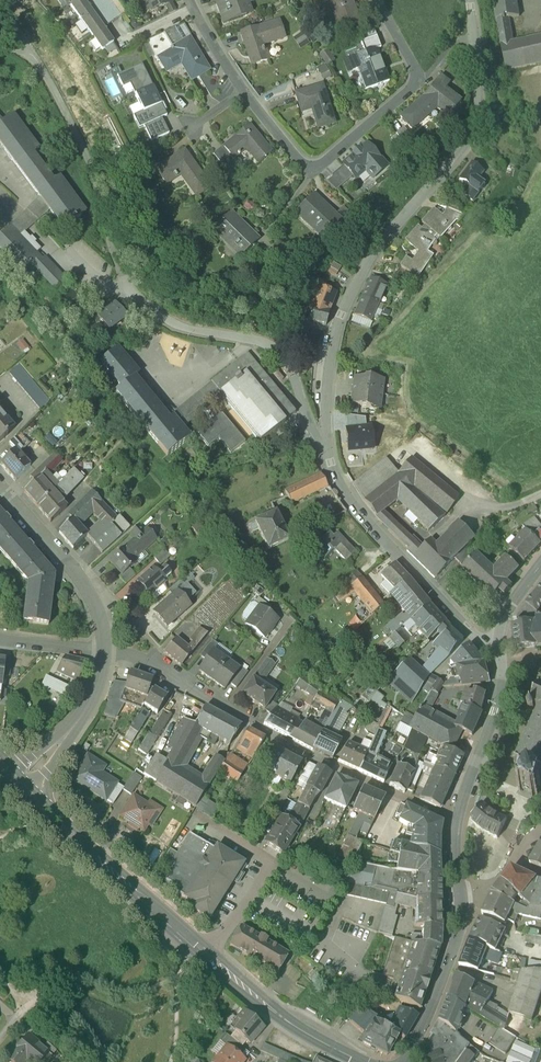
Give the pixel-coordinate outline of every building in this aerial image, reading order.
[(94,43),(100,51),(102,54),(104,52),(112,46),(80,0),(63,0),(69,8),(94,43)] [(157,16),(159,14),(160,12),(160,13),(160,12),(160,11),(165,9),(171,6),(168,0),(136,0),(140,8),(141,7),(145,15),(149,12),(151,16),(154,14),(154,15),(155,15),(157,16)] [(223,25),(247,16),(244,7),(252,3),(251,0),(225,0),(219,2),(222,10),(218,12),(223,25)] [(339,35),(361,27),(351,0),(326,0),(332,14),(335,13),(339,26),(336,27),(339,35)] [(496,21),(508,19),(519,18),(517,0),(493,0),(496,21)] [(255,13),(252,3),(244,7),(247,16),(255,13)] [(175,14),(171,6),(165,9),(169,17),(175,14)] [(496,21),(501,48),(513,44),(508,19),(496,21)] [(243,43),(251,67),(267,62),(263,51),(262,52),(260,47),(284,40),(278,24),(257,30),(241,35),(241,36),(244,35),(246,42),(243,43)] [(189,41),(183,44),(175,31),(163,37),(172,51),(171,52),(172,53),(158,62),(158,63),(164,73),(179,64),(180,66),(191,83),(208,73),(189,41)] [(147,44),(148,46),(154,59),(157,64),(158,63),(158,62),(172,53),(171,52),(172,51),(163,37),(163,36),(147,44)] [(360,44),(364,55),(375,51),(380,49),(376,38),(360,44)] [(540,65),(540,50),(538,39),(530,40),(536,66),(540,65)] [(507,73),(536,66),(530,40),(513,44),(501,48),(507,73)] [(94,55),(100,51),(94,43),(89,47),(94,55)] [(104,52),(107,56),(116,52),(112,46),(104,52)] [(154,59),(148,46),(142,49),(148,62),(154,59)] [(319,54),(323,66),(332,63),(328,51),(319,54)] [(364,55),(354,59),(357,70),(366,92),(387,84),(375,51),(364,55)] [(347,74),(357,70),(354,59),(343,63),(347,74)] [(166,75),(180,66),(179,64),(164,73),(166,75)] [(141,68),(117,80),(122,92),(129,88),(134,99),(152,90),(141,68)] [(435,82),(445,90),(449,84),(440,77),(435,82)] [(422,99),(432,107),(437,110),(447,119),(460,103),(445,90),(435,82),(435,83),(438,86),(431,94),(428,91),(422,99)] [(435,83),(428,91),(431,94),(438,86),(435,83)] [(313,106),(320,130),(334,126),(326,101),(324,102),(319,87),(295,95),(300,110),(313,106)] [(154,89),(152,90),(134,99),(142,116),(143,117),(161,108),(156,99),(158,98),(154,89)] [(418,119),(432,107),(422,99),(411,109),(418,119)] [(313,106),(300,110),(301,115),(311,111),(317,131),(320,130),(313,106)] [(422,123),(437,110),(432,107),(418,119),(422,123)] [(166,119),(161,108),(143,117),(142,116),(133,120),(138,132),(143,130),(161,121),(166,119)] [(422,123),(418,119),(411,109),(399,119),(411,132),(422,123)] [(3,123),(0,126),(0,145),(39,197),(49,211),(62,228),(71,222),(72,223),(85,213),(59,177),(52,182),(32,155),(39,151),(13,116),(3,123)] [(169,137),(161,121),(143,130),(151,145),(169,137)] [(245,150),(257,165),(271,154),(270,154),(269,155),(257,141),(255,142),(252,138),(255,136),(248,127),(235,138),(236,139),(223,150),(231,160),(244,149),(245,150)] [(270,154),(255,136),(252,138),(255,142),(257,141),(269,155),(270,154)] [(399,143),(407,154),(415,148),(407,137),(399,143)] [(368,176),(372,181),(386,169),(367,147),(343,167),(343,168),(352,179),(354,181),(365,172),(368,175),(368,176)] [(419,153),(415,148),(407,154),(411,159),(419,153)] [(213,157),(221,167),(231,160),(223,150),(222,149),(213,157)] [(232,161),(245,150),(244,149),(231,160),(232,161)] [(194,190),(199,197),(210,190),(191,164),(190,166),(187,161),(188,160),(184,154),(156,174),(165,187),(174,181),(175,182),(176,181),(176,180),(181,175),(193,191),(194,190)] [(465,196),(472,201),(485,184),(484,183),(486,181),(480,177),(484,171),(472,162),(459,179),(471,187),(465,196)] [(343,168),(331,178),(340,189),(352,179),(343,168)] [(176,180),(176,181),(180,178),(195,200),(199,197),(194,190),(193,191),(181,175),(176,180)] [(335,194),(340,189),(331,178),(325,184),(335,194)] [(39,197),(10,229),(14,233),(32,214),(38,220),(49,211),(39,197)] [(318,233),(323,238),(330,231),(328,230),(335,223),(338,226),(340,224),(334,218),(333,219),(319,205),(320,204),(313,197),(305,205),(307,207),(296,217),(304,226),(307,224),(315,232),(314,232),(317,235),(318,233)] [(456,220),(459,221),(464,215),(447,207),(444,213),(456,219),(456,220)] [(422,222),(425,225),(436,235),(440,238),(444,233),(456,220),(456,219),(444,213),(442,216),(434,209),(422,222)] [(338,226),(342,230),(352,220),(342,210),(334,218),(340,224),(338,226)] [(14,233),(19,238),(24,234),(38,220),(32,214),(14,233)] [(237,261),(238,261),(251,248),(248,245),(253,240),(237,224),(237,223),(231,216),(212,235),(222,245),(225,242),(234,252),(234,253),(240,258),(237,261)] [(324,240),(338,226),(335,223),(328,230),(330,231),(323,238),(324,240)] [(320,241),(323,238),(318,233),(317,235),(314,232),(315,232),(307,224),(304,226),(320,241)] [(433,238),(436,235),(425,225),(421,230),(418,227),(405,241),(419,253),(412,264),(408,261),(402,269),(401,267),(400,268),(417,279),(432,257),(426,253),(434,241),(430,238),(432,236),(433,238)] [(35,256),(19,238),(14,233),(10,229),(0,238),(0,250),(23,275),(31,267),(33,270),(41,262),(35,256)] [(40,251),(24,234),(19,238),(35,256),(40,251)] [(222,245),(237,261),(240,258),(234,253),(234,252),(225,242),(222,245)] [(261,259),(268,267),(277,260),(270,251),(261,259)] [(44,259),(44,260),(50,266),(39,276),(54,293),(54,294),(66,283),(44,259)] [(33,270),(39,276),(50,266),(44,260),(41,262),(33,270)] [(329,266),(337,271),(340,265),(333,260),(329,266)] [(370,278),(361,299),(378,306),(378,305),(380,300),(387,285),(370,278)] [(328,314),(336,293),(313,285),(305,305),(312,308),(312,307),(328,314)] [(376,310),(378,306),(361,299),(353,316),(364,321),(370,323),(373,317),(376,310)] [(301,320),(308,322),(312,308),(305,305),(301,320)] [(106,316),(116,308),(115,307),(105,315),(106,316)] [(308,322),(325,327),(329,314),(328,314),(312,307),(312,308),(308,322)] [(96,321),(107,336),(126,321),(116,308),(106,316),(105,315),(96,321)] [(381,313),(381,312),(376,310),(373,317),(378,320),(379,319),(381,313)] [(370,323),(364,321),(361,326),(369,329),(372,324),(370,323)] [(22,340),(16,343),(21,352),(27,349),(22,340)] [(99,367),(120,392),(133,382),(142,392),(146,389),(116,353),(99,367)] [(247,358),(236,367),(283,425),(294,416),(247,358)] [(9,374),(20,387),(30,379),(19,366),(9,374)] [(284,425),(283,425),(236,367),(236,366),(210,386),(212,388),(221,400),(259,446),(284,425)] [(50,403),(30,379),(20,387),(41,412),(50,403)] [(361,409),(379,411),(383,383),(365,380),(365,382),(354,380),(351,406),(361,407),(361,409)] [(167,424),(142,392),(133,382),(120,392),(115,396),(116,397),(123,406),(167,460),(188,442),(181,433),(171,421),(167,424)] [(171,421),(181,433),(203,415),(206,412),(210,410),(200,398),(212,388),(210,386),(170,419),(171,421)] [(200,398),(210,410),(221,400),(212,388),(200,398)] [(203,415),(210,425),(215,421),(211,417),(210,417),(206,412),(203,415)] [(220,417),(215,421),(210,425),(195,437),(207,451),(217,442),(230,457),(244,446),(220,417)] [(346,417),(347,431),(366,429),(365,419),(346,417)] [(7,436),(7,435),(14,429),(5,420),(2,423),(0,421),(0,442),(7,436)] [(370,429),(366,429),(347,431),(346,431),(349,452),(372,450),(370,429)] [(15,451),(16,450),(25,440),(19,434),(9,445),(15,451)] [(29,444),(25,440),(16,450),(19,453),(29,444)] [(0,465),(15,482),(31,468),(19,453),(16,450),(15,451),(0,465)] [(24,493),(36,508),(52,493),(46,486),(43,482),(61,464),(53,455),(30,479),(34,483),(24,493)] [(397,476),(444,518),(459,501),(410,460),(397,475),(397,476)] [(355,491),(363,503),(397,476),(397,475),(387,466),(355,491)] [(51,482),(57,488),(71,473),(65,467),(51,482)] [(57,488),(52,493),(58,500),(61,497),(64,500),(82,480),(73,471),(71,473),(57,488)] [(284,493),(290,507),(327,489),(320,476),(284,493)] [(363,503),(375,519),(382,513),(396,502),(412,517),(427,533),(444,518),(397,476),(363,503)] [(57,488),(51,482),(51,481),(46,486),(52,493),(57,488)] [(77,506),(85,515),(100,501),(91,492),(77,506)] [(58,500),(52,493),(36,508),(50,523),(66,509),(58,500)] [(91,513),(92,515),(103,505),(100,501),(85,515),(87,517),(91,513)] [(117,520),(103,505),(92,515),(101,524),(87,537),(86,537),(102,555),(130,529),(120,517),(117,520)] [(67,517),(72,521),(73,520),(78,526),(87,517),(85,515),(77,506),(67,517)] [(1,549),(18,534),(9,523),(10,522),(6,517),(5,518),(0,512),(0,547),(1,549)] [(374,519),(381,526),(388,519),(382,513),(375,519),(374,519)] [(265,550),(266,552),(289,541),(276,514),(254,524),(266,549),(265,550)] [(381,526),(387,532),(394,524),(388,519),(381,526)] [(87,537),(78,526),(73,520),(72,521),(59,534),(73,550),(86,537),(87,537)] [(525,563),(540,546),(540,527),(535,520),(523,529),(526,532),(510,549),(525,563)] [(190,528),(195,534),(203,527),(198,521),(190,528)] [(433,547),(449,564),(454,559),(464,550),(475,539),(460,524),(459,522),(433,547)] [(410,540),(394,524),(387,532),(408,551),(406,552),(412,558),(422,548),(412,538),(410,540)] [(129,535),(133,539),(143,531),(139,527),(129,535)] [(136,542),(125,551),(129,555),(132,553),(136,556),(141,551),(152,541),(143,531),(133,539),(136,542)] [(28,544),(18,534),(1,549),(6,555),(4,557),(16,571),(19,569),(24,575),(41,560),(32,549),(33,549),(28,544)] [(334,552),(346,564),(355,555),(337,535),(332,539),(329,535),(313,549),(324,561),(334,552)] [(159,544),(165,550),(170,546),(164,539),(159,544)] [(412,558),(434,579),(449,564),(433,547),(428,542),(422,548),(412,558)] [(132,559),(129,555),(125,551),(123,548),(108,562),(122,576),(129,570),(136,563),(132,559)] [(454,559),(459,564),(468,555),(464,550),(454,559)] [(132,559),(136,563),(139,566),(148,558),(141,551),(136,556),(132,559)] [(154,560),(160,567),(170,558),(164,551),(154,560)] [(473,559),(468,555),(459,564),(464,568),(473,559)] [(500,592),(504,596),(512,588),(506,583),(519,569),(507,558),(503,562),(502,561),(496,567),(497,568),(494,571),(476,555),(473,559),(464,568),(462,570),(483,590),(488,584),(498,594),(500,592)] [(54,575),(41,560),(24,575),(30,582),(27,584),(26,593),(29,593),(28,604),(25,604),(23,620),(33,621),(32,624),(48,626),(50,607),(47,607),(50,583),(53,583),(54,575)] [(381,577),(385,582),(394,592),(408,580),(394,565),(381,577)] [(166,567),(164,568),(157,574),(153,569),(137,584),(149,598),(162,586),(165,583),(164,581),(171,575),(170,574),(171,573),(171,571),(170,568),(168,567),(166,567)] [(119,578),(125,585),(135,577),(129,570),(122,576),(119,578)] [(346,582),(351,587),(361,580),(356,573),(346,582)] [(169,592),(173,597),(177,593),(178,594),(186,587),(194,580),(189,574),(169,592)] [(374,614),(383,607),(380,603),(361,579),(361,580),(351,587),(349,588),(354,593),(371,616),(374,614)] [(415,589),(408,580),(394,592),(389,596),(398,607),(403,602),(402,600),(415,589)] [(389,596),(394,592),(385,582),(380,587),(388,597),(389,596)] [(488,584),(483,590),(493,599),(498,594),(488,584)] [(526,604),(537,613),(540,608),(540,585),(526,604)] [(162,586),(149,598),(154,603),(167,592),(162,586)] [(186,587),(178,594),(185,603),(194,595),(186,587)] [(338,604),(354,593),(349,588),(334,598),(338,604)] [(429,606),(415,589),(402,600),(403,602),(398,607),(406,617),(410,622),(429,606)] [(189,607),(185,603),(178,594),(177,593),(173,597),(154,614),(166,628),(189,607)] [(259,607),(267,613),(270,607),(258,598),(254,604),(259,607)] [(259,607),(254,604),(251,604),(249,606),(243,614),(242,617),(242,620),(247,624),(259,607)] [(520,611),(512,625),(534,623),(537,623),(537,619),(537,613),(526,604),(520,611)] [(441,619),(429,606),(410,622),(418,632),(423,637),(441,619)] [(246,625),(264,639),(277,621),(267,613),(259,607),(247,624),(246,625)] [(410,622),(406,617),(402,620),(401,618),(387,630),(393,636),(410,622)] [(445,624),(441,619),(423,637),(427,642),(437,632),(445,624)] [(410,622),(393,636),(388,640),(395,647),(397,650),(418,632),(410,622)] [(536,647),(534,623),(512,625),(514,649),(536,647)] [(445,624),(437,632),(442,636),(450,628),(445,624)] [(464,641),(450,628),(442,636),(433,645),(439,650),(447,658),(464,641)] [(193,644),(189,649),(193,652),(207,635),(199,629),(189,641),(193,644)] [(181,667),(193,652),(189,649),(176,638),(164,653),(181,667)] [(395,647),(388,640),(383,645),(389,652),(395,647)] [(199,656),(206,661),(213,652),(218,646),(212,641),(199,656)] [(452,662),(457,668),(484,663),(481,659),(470,645),(452,662)] [(231,655),(218,646),(213,652),(226,662),(231,655)] [(392,676),(416,697),(421,690),(429,676),(447,658),(439,650),(421,671),(409,660),(392,676)] [(199,672),(212,681),(226,662),(213,652),(206,661),(199,672)] [(315,660),(320,664),(327,656),(322,652),(315,660)] [(271,654),(267,660),(275,665),(279,660),(271,654)] [(58,674),(74,682),(86,663),(65,658),(58,674)] [(244,664),(250,667),(253,662),(248,658),(244,664)] [(253,679),(261,685),(265,679),(275,665),(267,660),(253,679)] [(3,674),(10,675),(12,662),(5,661),(3,674)] [(238,670),(226,662),(212,681),(224,690),(229,684),(239,671),(238,670)] [(457,668),(462,686),(489,682),(484,663),(457,668)] [(229,684),(236,689),(248,673),(240,668),(238,670),(239,671),(229,684)] [(120,703),(141,711),(143,707),(152,692),(149,690),(152,680),(130,673),(124,690),(120,703)] [(39,685),(54,691),(57,684),(58,682),(43,676),(39,685)] [(295,685),(305,692),(311,683),(303,676),(295,685)] [(411,705),(416,697),(392,676),(386,683),(411,705)] [(430,693),(437,696),(443,686),(437,680),(429,676),(421,690),(429,695),(430,693)] [(242,696),(264,711),(270,702),(275,694),(261,685),(253,679),(242,696)] [(261,685),(275,694),(279,688),(265,679),(261,685)] [(321,689),(311,683),(305,692),(310,695),(315,699),(321,689)] [(61,695),(66,697),(70,690),(65,688),(57,684),(54,691),(61,695)] [(103,716),(114,720),(120,703),(124,690),(112,686),(107,702),(108,702),(103,716)] [(533,798),(534,796),(535,796),(535,795),(537,796),(538,794),(536,793),(537,791),(538,792),(540,791),(540,790),(540,787),(540,786),(540,785),(540,783),(540,689),(539,686),(537,687),(538,689),(536,695),(532,694),(532,693),(529,698),(530,698),(534,700),(531,705),(529,706),(527,709),(528,711),(531,713),(533,712),(538,714),(536,719),(534,718),(533,720),(535,721),(531,730),(529,729),(528,730),(531,732),(527,740),(524,739),(523,741),(526,742),(522,751),(519,750),(518,752),(521,753),(516,763),(514,764),(515,766),(517,765),(526,769),(527,771),(525,774),(523,773),(522,775),(525,776),(520,786),(518,785),(517,787),(519,788),(519,789),(520,790),(519,792),(521,793),(522,790),(532,795),(531,797),(533,798)] [(360,698),(368,706),(370,702),(376,693),(371,688),(360,698)] [(315,699),(313,703),(319,707),(332,714),(340,701),(321,689),(315,699)] [(152,692),(143,707),(148,710),(157,715),(167,698),(153,690),(152,692)] [(461,705),(463,706),(481,713),(486,694),(475,691),(474,694),(465,692),(461,705)] [(383,699),(376,693),(370,702),(384,711),(387,707),(381,703),(383,699)] [(313,703),(315,699),(310,695),(303,705),(310,709),(310,707),(313,703)] [(428,712),(435,699),(428,696),(421,708),(428,712)] [(340,700),(340,701),(332,714),(330,717),(324,728),(331,732),(342,712),(345,713),(351,707),(340,700)] [(264,711),(271,715),(277,708),(278,707),(270,702),(264,711)] [(281,703),(278,707),(277,708),(288,714),(292,709),(281,703)] [(317,711),(319,707),(313,703),(310,707),(317,711)] [(482,713),(481,713),(463,706),(458,718),(456,717),(454,721),(456,722),(454,726),(454,728),(462,731),(468,734),(472,736),(482,713)] [(146,713),(148,710),(143,707),(141,711),(129,730),(137,734),(137,735),(149,715),(146,713)] [(205,707),(197,722),(195,724),(194,726),(210,735),(221,716),(205,707)] [(264,724),(276,731),(288,714),(277,708),(271,715),(264,724)] [(377,731),(381,733),(393,711),(389,708),(377,731)] [(443,748),(451,752),(462,731),(454,728),(454,726),(428,712),(421,708),(420,708),(414,719),(411,723),(408,729),(411,731),(426,739),(443,748)] [(138,751),(145,756),(172,716),(163,711),(138,751)] [(331,732),(337,735),(349,715),(345,713),(342,712),(331,732)] [(276,731),(286,737),(299,720),(288,714),(276,731)] [(403,717),(403,718),(411,723),(414,719),(405,714),(403,717)] [(322,717),(315,729),(322,733),(324,728),(330,717),(326,715),(324,718),(322,717)] [(210,735),(229,745),(241,727),(221,716),(210,735)] [(408,729),(411,723),(403,718),(399,725),(408,729)] [(179,728),(184,731),(189,723),(184,720),(179,728)] [(302,722),(299,720),(286,737),(293,740),(304,723),(302,722)] [(364,743),(370,746),(376,733),(380,726),(369,721),(365,730),(368,734),(364,743)] [(174,750),(167,762),(180,769),(197,737),(207,742),(210,735),(194,726),(191,724),(189,723),(184,731),(174,750)] [(313,750),(322,733),(315,729),(304,723),(293,740),(312,751),(313,750)] [(408,729),(399,725),(395,733),(407,740),(411,731),(408,729)] [(184,731),(179,728),(178,727),(167,747),(174,750),(184,731)] [(324,728),(322,733),(335,739),(337,735),(331,732),(324,728)] [(123,740),(130,745),(137,734),(129,730),(123,740)] [(236,749),(252,758),(264,739),(247,730),(236,749)] [(375,757),(377,753),(380,752),(387,736),(381,733),(377,731),(376,733),(370,746),(368,752),(367,753),(375,757)] [(407,741),(423,747),(426,739),(411,731),(407,740),(407,741)] [(341,742),(335,739),(322,733),(313,750),(332,759),(341,742)] [(414,753),(419,756),(423,747),(407,741),(403,749),(414,753)] [(338,762),(359,771),(367,753),(368,752),(361,749),(348,743),(338,762)] [(364,743),(361,749),(368,752),(370,746),(364,743)] [(423,764),(434,769),(454,777),(463,757),(460,756),(451,752),(443,748),(440,754),(438,753),(436,758),(428,754),(423,764)] [(280,780),(289,785),(301,764),(276,751),(265,772),(274,777),(271,782),(277,785),(280,780)] [(392,765),(377,758),(375,757),(367,753),(359,771),(363,773),(383,783),(392,766),(392,765)] [(414,753),(407,769),(400,767),(398,766),(389,786),(404,794),(404,793),(406,790),(413,772),(417,761),(419,756),(414,753)] [(73,780),(105,801),(116,784),(97,772),(101,766),(87,757),(73,780)] [(209,769),(201,783),(208,787),(218,771),(224,762),(216,757),(208,769),(209,769)] [(155,758),(143,775),(155,783),(165,765),(155,758)] [(247,771),(253,774),(259,762),(254,759),(247,771)] [(219,772),(237,783),(243,772),(226,761),(219,772)] [(406,790),(411,792),(421,771),(431,776),(434,769),(423,764),(417,761),(413,772),(406,790)] [(195,808),(208,787),(201,783),(180,769),(167,762),(165,765),(155,783),(195,808)] [(300,777),(309,782),(317,768),(308,763),(300,777)] [(309,782),(306,788),(317,794),(319,795),(330,774),(317,767),(317,768),(309,782)] [(431,776),(424,791),(420,800),(435,808),(441,805),(454,777),(434,769),(431,776)] [(123,791),(131,796),(142,779),(133,774),(124,789),(123,791)] [(309,782),(300,777),(294,786),(304,791),(306,788),(309,782)] [(324,800),(345,810),(357,786),(336,777),(324,800)] [(105,801),(113,805),(123,791),(124,789),(116,784),(105,801)] [(314,800),(317,794),(306,788),(304,791),(297,805),(308,811),(314,800)] [(366,817),(374,821),(385,798),(363,788),(352,811),(361,815),(366,817)] [(414,798),(420,800),(424,791),(418,788),(414,798)] [(494,814),(506,821),(510,813),(490,802),(493,794),(481,788),(475,805),(479,808),(485,807),(494,814)] [(275,805),(280,808),(290,793),(286,790),(283,795),(281,794),(275,805)] [(143,831),(148,824),(155,813),(159,816),(162,810),(149,802),(146,806),(134,798),(121,817),(143,831)] [(195,808),(211,818),(217,808),(202,798),(195,808)] [(297,805),(291,802),(285,812),(291,815),(297,805)] [(267,845),(281,854),(282,854),(301,823),(308,811),(297,805),(291,815),(286,822),(282,819),(271,836),(266,844),(267,845)] [(409,847),(439,856),(440,837),(441,823),(405,807),(399,822),(406,826),(413,829),(409,846),(409,847)] [(482,832),(497,839),(506,821),(494,814),(485,807),(479,808),(470,818),(469,820),(482,832)] [(152,827),(159,816),(155,813),(148,824),(152,827)] [(266,832),(271,836),(282,819),(276,815),(266,832)] [(343,848),(345,849),(349,851),(350,851),(355,841),(366,817),(361,815),(359,819),(356,821),(343,848)] [(191,910),(208,921),(229,887),(232,882),(235,878),(238,873),(239,870),(243,864),(216,848),(215,851),(189,835),(177,855),(169,867),(161,880),(164,881),(165,884),(168,884),(179,891),(177,894),(194,905),(191,910)] [(362,844),(355,841),(350,851),(349,851),(347,855),(343,861),(353,864),(362,844)] [(417,874),(440,877),(439,856),(409,847),(409,846),(400,844),(393,842),(389,853),(387,861),(388,863),(397,864),(396,872),(417,874)] [(540,869),(540,844),(540,845),(540,844),(535,853),(529,864),(530,864),(530,865),(540,869)] [(162,862),(169,867),(177,855),(170,850),(162,862)] [(304,856),(315,863),(319,857),(308,851),(304,856)] [(347,884),(370,889),(372,867),(356,865),(347,884)] [(385,870),(372,867),(370,889),(389,894),(389,893),(416,900),(416,893),(417,874),(396,872),(385,870)] [(512,869),(502,881),(518,895),(532,907),(538,881),(535,880),(512,869)] [(241,875),(238,873),(235,878),(232,882),(236,885),(241,875)] [(416,893),(440,895),(440,877),(417,874),(416,893)] [(491,894),(509,903),(514,899),(518,895),(502,881),(491,894)] [(538,881),(532,907),(531,908),(540,910),(540,882),(538,881)] [(386,906),(389,894),(370,889),(347,884),(344,883),(341,895),(386,906)] [(394,905),(415,911),(416,900),(389,893),(389,894),(386,906),(385,907),(396,910),(396,909),(393,908),(394,905)] [(440,895),(416,893),(416,900),(440,903),(440,895)] [(512,910),(514,905),(509,903),(491,894),(482,914),(505,924),(507,921),(514,924),(518,915),(517,915),(512,910)] [(414,928),(422,929),(437,929),(441,929),(440,903),(416,900),(415,911),(414,928)] [(540,920),(540,916),(540,910),(531,908),(530,911),(517,906),(514,905),(512,910),(517,915),(518,915),(540,920)] [(378,934),(391,938),(397,917),(394,917),(396,910),(385,907),(378,934)] [(479,919),(470,939),(488,948),(496,951),(499,943),(502,944),(504,940),(501,939),(505,931),(479,919)] [(261,966),(277,975),(288,956),(266,943),(267,942),(260,938),(259,939),(241,928),(229,946),(245,956),(245,957),(260,966),(261,966)] [(422,929),(422,936),(437,937),(437,929),(422,929)] [(528,929),(527,934),(537,937),(538,931),(528,929)] [(537,937),(527,934),(525,943),(540,946),(540,938),(537,937)] [(411,944),(421,946),(422,936),(412,935),(411,944)] [(437,940),(437,937),(422,936),(421,946),(437,948),(439,948),(440,940),(437,940)] [(382,977),(399,983),(411,944),(395,939),(382,977)] [(469,940),(461,960),(481,966),(483,958),(488,948),(470,939),(469,940)] [(420,999),(437,948),(421,946),(411,944),(399,983),(397,988),(401,993),(420,999)] [(440,948),(439,948),(437,948),(420,999),(401,993),(397,988),(393,999),(419,1011),(440,948)] [(488,948),(483,958),(506,967),(509,954),(496,951),(488,948)] [(478,971),(481,966),(461,960),(459,966),(478,971)] [(509,1014),(523,1018),(532,1021),(540,992),(540,971),(523,971),(519,984),(509,1014)] [(511,982),(519,984),(523,971),(515,971),(511,982)] [(456,975),(447,998),(465,1008),(475,983),(456,975)] [(499,1028),(503,1030),(505,1026),(507,1021),(492,1012),(495,1006),(487,1003),(493,991),(475,983),(465,1008),(470,1010),(499,1028)] [(447,998),(440,1014),(457,1027),(465,1008),(447,998)] [(507,1021),(509,1015),(497,1007),(495,1006),(492,1012),(507,1021)] [(390,1026),(389,1028),(398,1034),(403,1037),(405,1038),(417,1017),(400,1009),(390,1026)] [(351,1022),(363,1033),(365,1030),(374,1019),(361,1010),(351,1022)] [(246,1042),(249,1045),(264,1028),(244,1011),(236,1020),(241,1024),(235,1032),(246,1042)] [(454,1034),(457,1027),(440,1014),(437,1021),(454,1034)] [(509,1015),(507,1021),(505,1026),(503,1030),(516,1038),(520,1026),(523,1018),(509,1014),(509,1015)] [(379,1022),(389,1028),(390,1026),(388,1024),(389,1023),(381,1018),(379,1022)] [(387,1056),(398,1034),(389,1028),(379,1022),(374,1019),(365,1030),(368,1032),(362,1044),(370,1048),(369,1048),(376,1052),(376,1051),(387,1056)] [(241,1024),(236,1020),(230,1028),(235,1032),(241,1024)] [(433,1030),(432,1031),(464,1055),(470,1047),(454,1034),(437,1021),(437,1023),(433,1030)] [(489,1045),(506,1055),(516,1038),(503,1030),(499,1028),(489,1045)] [(464,1055),(432,1031),(430,1035),(432,1036),(428,1042),(428,1043),(429,1042),(430,1046),(429,1046),(427,1047),(428,1048),(429,1047),(431,1053),(430,1053),(425,1055),(425,1056),(426,1056),(427,1060),(427,1061),(459,1061),(464,1055)] [(230,1038),(241,1048),(246,1042),(235,1032),(230,1038)] [(27,1036),(21,1044),(27,1049),(33,1041),(27,1036)] [(228,1048),(240,1058),(245,1052),(227,1036),(221,1043),(227,1049),(228,1048)] [(27,1049),(21,1044),(18,1041),(3,1059),(8,1061),(40,1061),(41,1061),(27,1049)] [(41,1061),(49,1061),(51,1060),(50,1060),(52,1057),(51,1056),(42,1049),(33,1041),(27,1049),(41,1061),(40,1061),(41,1061)] [(506,1061),(530,1061),(536,1049),(515,1041),(506,1061)] [(42,1049),(51,1056),(56,1051),(47,1043),(42,1049)] [(264,1045),(260,1052),(279,1061),(282,1061),(301,1061),(264,1045)] [(475,1059),(479,1054),(471,1047),(470,1047),(464,1055),(459,1061),(472,1061),(475,1059)] [(244,1061),(240,1058),(228,1048),(227,1049),(220,1058),(218,1056),(217,1057),(216,1058),(213,1061),(244,1061)]
